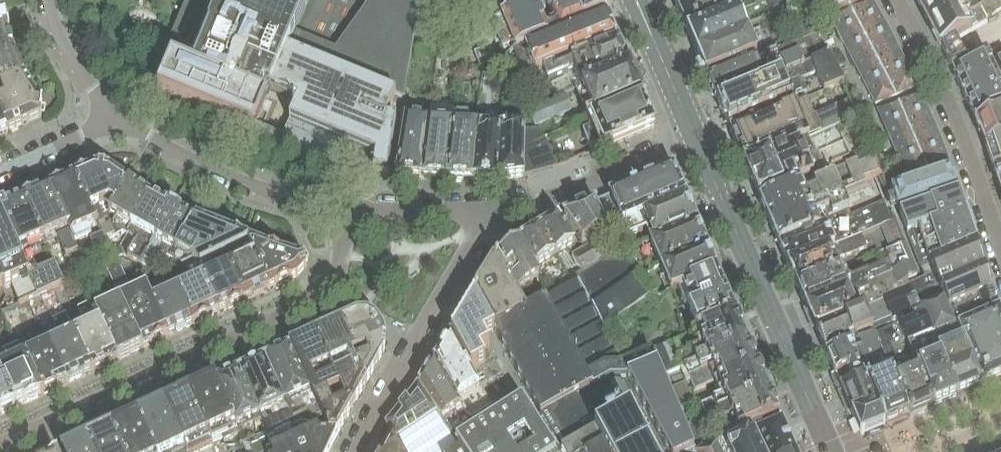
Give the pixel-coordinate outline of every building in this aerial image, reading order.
[(412,52),(416,29),(422,14),(421,14),(422,13),(389,0),(368,0),(364,8),(335,49),(294,33),(308,0),(187,0),(171,39),(179,42),(157,95),(253,135),(257,127),(256,126),(270,92),(296,103),(279,146),(331,167),(364,172),(370,158),(376,160),(373,174),(387,176),(396,122),(385,121),(390,109),(400,113),(400,118),(401,118),(412,52)] [(490,22),(502,50),(512,46),(514,51),(604,11),(600,0),(542,0),(551,24),(545,26),(536,1),(505,15),(506,16),(490,22)] [(502,16),(505,15),(536,1),(538,1),(537,0),(495,0),(502,16)] [(687,30),(732,9),(729,0),(673,0),(687,30)] [(870,0),(820,0),(830,19),(850,9),(871,0),(870,0)] [(871,0),(850,9),(860,27),(880,18),(871,0)] [(985,20),(975,0),(916,0),(941,49),(986,23),(985,20)] [(985,20),(1000,10),(1000,0),(975,0),(985,20)] [(839,36),(860,27),(850,9),(830,19),(839,36)] [(523,76),(552,63),(614,35),(604,11),(514,51),(512,52),(523,76)] [(689,30),(688,31),(698,56),(748,34),(738,11),(690,32),(689,30)] [(880,18),(860,27),(869,45),(890,36),(890,34),(880,18)] [(708,79),(718,102),(828,54),(809,20),(799,26),(805,38),(758,57),(758,56),(708,79)] [(952,70),(1000,43),(1000,42),(990,21),(986,23),(941,49),(952,70)] [(869,45),(860,27),(839,36),(848,55),(869,45)] [(13,58),(6,34),(0,36),(0,64),(13,58)] [(748,34),(698,56),(708,79),(758,56),(748,34)] [(614,35),(552,63),(553,64),(543,69),(548,80),(575,69),(581,84),(627,64),(621,49),(617,41),(615,41),(614,38),(615,37),(614,35)] [(899,54),(890,36),(869,45),(878,63),(899,54)] [(1000,76),(1000,59),(992,63),(987,52),(1000,44),(1000,43),(952,70),(962,94),(1000,76)] [(857,72),(878,63),(869,45),(848,55),(857,72)] [(844,83),(828,54),(718,102),(729,128),(766,112),(767,115),(778,110),(794,104),(792,98),(806,93),(801,79),(815,74),(822,92),(844,83)] [(899,54),(878,63),(887,80),(908,71),(899,54)] [(23,80),(14,60),(13,58),(0,64),(0,89),(23,80)] [(866,89),(887,80),(878,63),(857,72),(866,89)] [(628,66),(627,64),(581,84),(593,114),(639,93),(628,66)] [(916,88),(908,71),(887,80),(895,97),(916,88)] [(962,94),(975,122),(1000,113),(1000,76),(962,94)] [(0,89),(0,100),(40,114),(42,109),(24,82),(23,80),(0,89)] [(874,106),(895,97),(887,80),(866,89),(874,106)] [(639,93),(593,114),(589,117),(594,130),(584,134),(592,152),(650,128),(653,126),(646,108),(647,108),(642,96),(641,96),(639,93)] [(535,128),(571,112),(563,94),(527,109),(535,128)] [(919,94),(898,103),(905,120),(927,111),(919,94)] [(38,119),(40,114),(0,100),(0,123),(5,133),(38,119)] [(835,105),(842,122),(854,117),(847,100),(835,105)] [(730,131),(744,164),(807,137),(805,132),(817,126),(819,132),(842,122),(835,105),(807,117),(801,101),(794,104),(778,110),(780,116),(767,121),(765,116),(730,131)] [(898,103),(876,112),(884,130),(905,120),(898,103)] [(404,118),(395,177),(421,179),(430,122),(431,111),(423,109),(421,121),(404,118)] [(927,111),(905,120),(913,138),(935,130),(934,126),(927,111)] [(1000,142),(1000,113),(975,122),(985,148),(1000,142)] [(892,147),(913,138),(905,120),(884,130),(892,147)] [(447,180),(453,123),(430,122),(421,179),(447,180)] [(478,123),(453,123),(447,180),(472,180),(478,125),(478,123)] [(543,139),(524,147),(524,130),(525,124),(501,125),(498,180),(523,177),(533,175),(538,174),(557,167),(548,148),(543,139)] [(478,125),(472,180),(498,180),(501,125),(478,125)] [(524,147),(543,139),(538,128),(524,130),(524,147)] [(935,130),(913,138),(921,156),(942,148),(935,130)] [(744,164),(759,200),(763,198),(762,196),(814,174),(815,178),(826,173),(818,152),(814,154),(807,137),(744,164)] [(892,147),(899,165),(921,156),(913,138),(892,147)] [(985,148),(993,170),(1000,167),(1000,142),(985,148)] [(942,148),(921,156),(928,175),(950,168),(942,148)] [(802,184),(761,201),(769,222),(842,193),(879,177),(884,175),(875,152),(845,164),(852,181),(839,187),(834,176),(813,184),(816,191),(807,195),(802,184)] [(907,183),(928,175),(921,156),(899,165),(907,183)] [(1000,193),(1000,167),(993,170),(1000,193)] [(73,177),(94,225),(104,221),(104,218),(103,218),(100,208),(103,207),(102,169),(94,168),(73,177)] [(953,189),(957,188),(950,168),(928,175),(907,183),(890,189),(897,210),(953,189)] [(104,218),(104,221),(128,183),(110,170),(102,169),(103,207),(104,207),(107,214),(104,218)] [(670,171),(652,179),(664,207),(685,198),(675,175),(670,171)] [(888,186),(884,175),(879,177),(882,188),(888,186)] [(100,242),(94,225),(73,177),(45,189),(75,255),(79,253),(77,247),(89,241),(102,267),(110,263),(101,242),(100,242)] [(634,187),(646,215),(664,207),(652,179),(634,187)] [(104,221),(94,225),(100,242),(101,242),(110,263),(123,257),(119,248),(110,252),(105,241),(122,233),(127,236),(151,197),(128,183),(104,221)] [(610,197),(595,203),(607,231),(623,224),(646,215),(634,187),(610,197)] [(886,201),(881,188),(878,189),(883,204),(851,216),(779,247),(787,266),(861,235),(882,226),(896,221),(893,213),(888,214),(887,211),(890,211),(886,201)] [(45,189),(20,200),(42,248),(58,241),(66,259),(75,255),(45,189)] [(769,222),(779,247),(851,216),(842,193),(769,222)] [(899,216),(906,233),(966,214),(959,194),(930,204),(931,205),(899,216)] [(139,268),(139,267),(173,209),(151,197),(127,236),(119,248),(123,257),(138,267),(139,268)] [(685,198),(664,207),(646,215),(623,224),(629,237),(644,231),(649,243),(696,224),(685,198)] [(20,200),(0,208),(0,227),(33,297),(64,284),(56,265),(39,271),(30,253),(42,248),(20,200)] [(607,231),(595,203),(564,217),(581,243),(607,231)] [(164,256),(169,259),(194,220),(173,209),(139,267),(139,268),(145,282),(151,272),(154,274),(164,256)] [(906,233),(920,269),(930,265),(976,245),(966,214),(906,233)] [(190,262),(241,238),(194,220),(169,259),(182,265),(190,262)] [(561,223),(554,221),(538,230),(555,256),(575,244),(561,223)] [(912,263),(896,221),(882,226),(891,250),(885,253),(888,260),(865,269),(866,273),(850,279),(845,268),(839,270),(797,288),(806,308),(912,263)] [(705,246),(696,224),(649,243),(660,267),(705,246)] [(2,310),(33,297),(0,227),(0,305),(2,310)] [(555,256),(538,230),(521,241),(536,267),(555,256)] [(787,266),(797,288),(839,270),(835,261),(866,248),(861,235),(787,266)] [(246,240),(245,241),(256,265),(302,259),(267,248),(246,240)] [(220,253),(222,258),(236,252),(240,260),(226,267),(242,301),(267,289),(256,265),(245,241),(220,253)] [(534,269),(536,267),(521,241),(518,243),(497,256),(499,258),(517,293),(532,284),(538,293),(545,288),(539,279),(534,269)] [(571,256),(582,273),(604,259),(592,241),(571,256)] [(976,245),(930,265),(939,286),(984,267),(977,246),(976,245)] [(683,286),(716,270),(705,246),(660,267),(670,291),(683,286)] [(657,293),(615,251),(604,259),(582,273),(571,281),(603,333),(657,293)] [(195,264),(195,266),(216,313),(242,301),(226,267),(204,277),(201,269),(222,258),(220,253),(195,264)] [(540,416),(592,386),(544,299),(526,309),(517,293),(499,258),(498,259),(497,258),(495,261),(496,262),(488,276),(487,275),(485,277),(486,278),(478,292),(476,291),(474,294),(476,295),(475,296),(495,333),(531,399),(540,416)] [(302,259),(256,265),(267,289),(295,276),(306,267),(302,259)] [(118,302),(119,301),(140,348),(166,336),(143,289),(130,294),(122,275),(136,269),(123,260),(103,269),(118,302)] [(815,329),(882,301),(906,291),(903,284),(908,281),(907,279),(917,275),(912,263),(806,308),(815,329)] [(83,264),(67,271),(72,282),(88,275),(83,264)] [(981,386),(965,347),(957,328),(957,327),(953,319),(948,307),(939,286),(930,265),(920,269),(924,278),(909,285),(956,396),(981,386)] [(188,282),(174,288),(190,325),(216,313),(195,266),(183,271),(188,282)] [(939,286),(948,307),(991,289),(984,267),(939,286)] [(735,315),(716,270),(683,286),(690,303),(687,305),(689,309),(679,313),(687,333),(697,329),(697,331),(735,315)] [(603,333),(571,281),(544,299),(592,386),(596,384),(609,377),(626,377),(622,364),(603,333)] [(901,324),(898,325),(932,406),(956,396),(909,285),(908,281),(903,284),(906,291),(882,301),(891,322),(896,320),(897,322),(900,321),(901,324)] [(143,289),(166,336),(190,325),(174,288),(163,293),(158,282),(143,289)] [(948,307),(953,319),(957,327),(999,312),(991,291),(992,291),(991,289),(948,307)] [(495,333),(475,296),(451,333),(452,335),(470,369),(482,361),(478,354),(489,348),(484,339),(495,333)] [(89,306),(113,360),(140,348),(119,301),(118,302),(94,313),(91,305),(89,306)] [(815,329),(826,355),(849,345),(848,342),(897,322),(896,320),(891,322),(882,301),(815,329)] [(63,316),(62,316),(87,373),(113,360),(89,306),(77,311),(85,329),(72,335),(63,316)] [(957,328),(965,347),(981,386),(983,385),(983,384),(1000,377),(1000,317),(1000,313),(957,328)] [(664,375),(746,340),(735,315),(697,331),(704,346),(675,358),(671,348),(669,343),(653,350),(664,375)] [(61,385),(87,373),(62,316),(50,321),(59,341),(47,347),(39,330),(37,331),(61,385)] [(373,320),(369,318),(365,316),(356,316),(339,324),(343,334),(340,336),(354,365),(364,387),(383,352),(385,342),(383,334),(380,327),(373,320)] [(331,375),(354,365),(340,336),(343,334),(339,324),(313,337),(331,375)] [(909,416),(932,406),(898,325),(874,335),(885,358),(890,372),(909,416)] [(17,347),(14,348),(36,397),(61,385),(37,331),(28,334),(33,345),(19,351),(17,347)] [(450,334),(434,359),(475,429),(496,415),(470,369),(452,335),(450,334)] [(884,427),(909,416),(890,372),(885,358),(874,335),(852,344),(861,368),(884,358),(890,372),(867,382),(865,377),(864,377),(874,401),(884,427)] [(331,375),(313,337),(288,349),(306,386),(331,375)] [(757,365),(746,340),(664,375),(675,400),(690,394),(684,380),(687,379),(693,392),(711,385),(757,365)] [(860,375),(849,345),(826,355),(835,377),(849,371),(852,378),(860,375)] [(11,409),(36,397),(14,348),(0,354),(0,385),(11,409)] [(317,410),(306,386),(288,349),(265,359),(292,421),(317,410)] [(626,377),(667,451),(693,451),(694,451),(651,350),(622,364),(626,377)] [(293,421),(292,421),(265,359),(239,372),(259,415),(267,433),(293,421)] [(418,386),(435,414),(453,443),(475,429),(434,359),(418,386)] [(353,406),(364,387),(354,365),(331,375),(343,402),(353,406)] [(702,417),(767,390),(757,365),(711,385),(716,398),(698,405),(702,417)] [(239,372),(214,384),(234,426),(259,415),(239,372)] [(336,436),(353,406),(343,402),(331,375),(306,386),(317,410),(324,426),(316,429),(319,434),(329,436),(336,436)] [(839,388),(850,411),(860,435),(861,436),(863,436),(884,427),(874,401),(864,377),(839,388)] [(237,432),(234,426),(214,384),(187,396),(209,445),(237,432)] [(596,384),(592,386),(540,416),(560,451),(561,451),(593,434),(603,451),(650,451),(630,413),(615,420),(607,406),(606,406),(600,396),(602,396),(596,384)] [(11,409),(0,385),(0,414),(11,409)] [(395,442),(435,414),(418,386),(385,426),(391,434),(395,442)] [(691,436),(733,418),(739,432),(749,428),(778,415),(767,390),(702,417),(686,423),(691,436)] [(695,406),(690,394),(675,400),(680,412),(695,406)] [(209,445),(187,396),(160,408),(181,451),(193,451),(209,445)] [(508,441),(532,426),(518,401),(496,415),(475,429),(453,443),(459,451),(515,451),(508,441)] [(160,408),(135,419),(152,451),(181,451),(160,408)] [(453,443),(435,414),(395,442),(400,451),(459,451),(453,443)] [(749,428),(760,451),(778,451),(792,446),(778,415),(749,428)] [(336,436),(329,436),(319,434),(316,429),(309,418),(248,446),(251,451),(329,451),(336,436)] [(135,419),(110,430),(120,451),(152,451),(135,419)] [(749,428),(739,432),(717,441),(723,451),(760,451),(749,428)] [(85,441),(90,451),(120,451),(110,430),(85,441)] [(236,433),(241,444),(247,441),(242,430),(236,433)] [(395,442),(391,434),(380,451),(400,451),(395,442)] [(593,434),(561,451),(603,451),(593,434)] [(85,441),(60,451),(90,451),(85,441)] [(696,450),(694,451),(723,451),(717,441),(696,450)]
